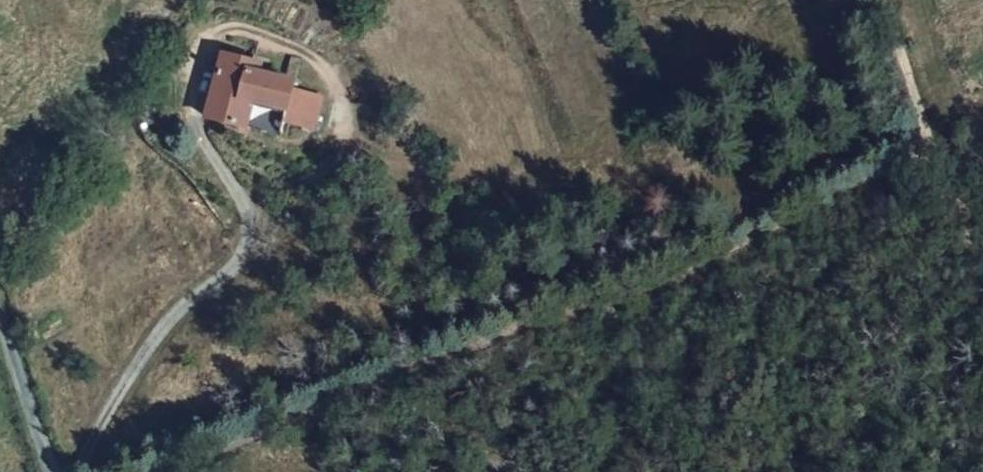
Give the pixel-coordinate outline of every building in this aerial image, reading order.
[(305,118),(311,108),(269,95),(256,93),(260,80),(234,70),(216,132),(241,140),(247,121),(262,126),(295,139),(305,118)] [(256,93),(269,95),(273,84),(260,80),(256,93)] [(305,118),(295,139),(288,152),(306,157),(323,123),(305,118)] [(247,121),(241,140),(256,145),(262,126),(247,121)]
